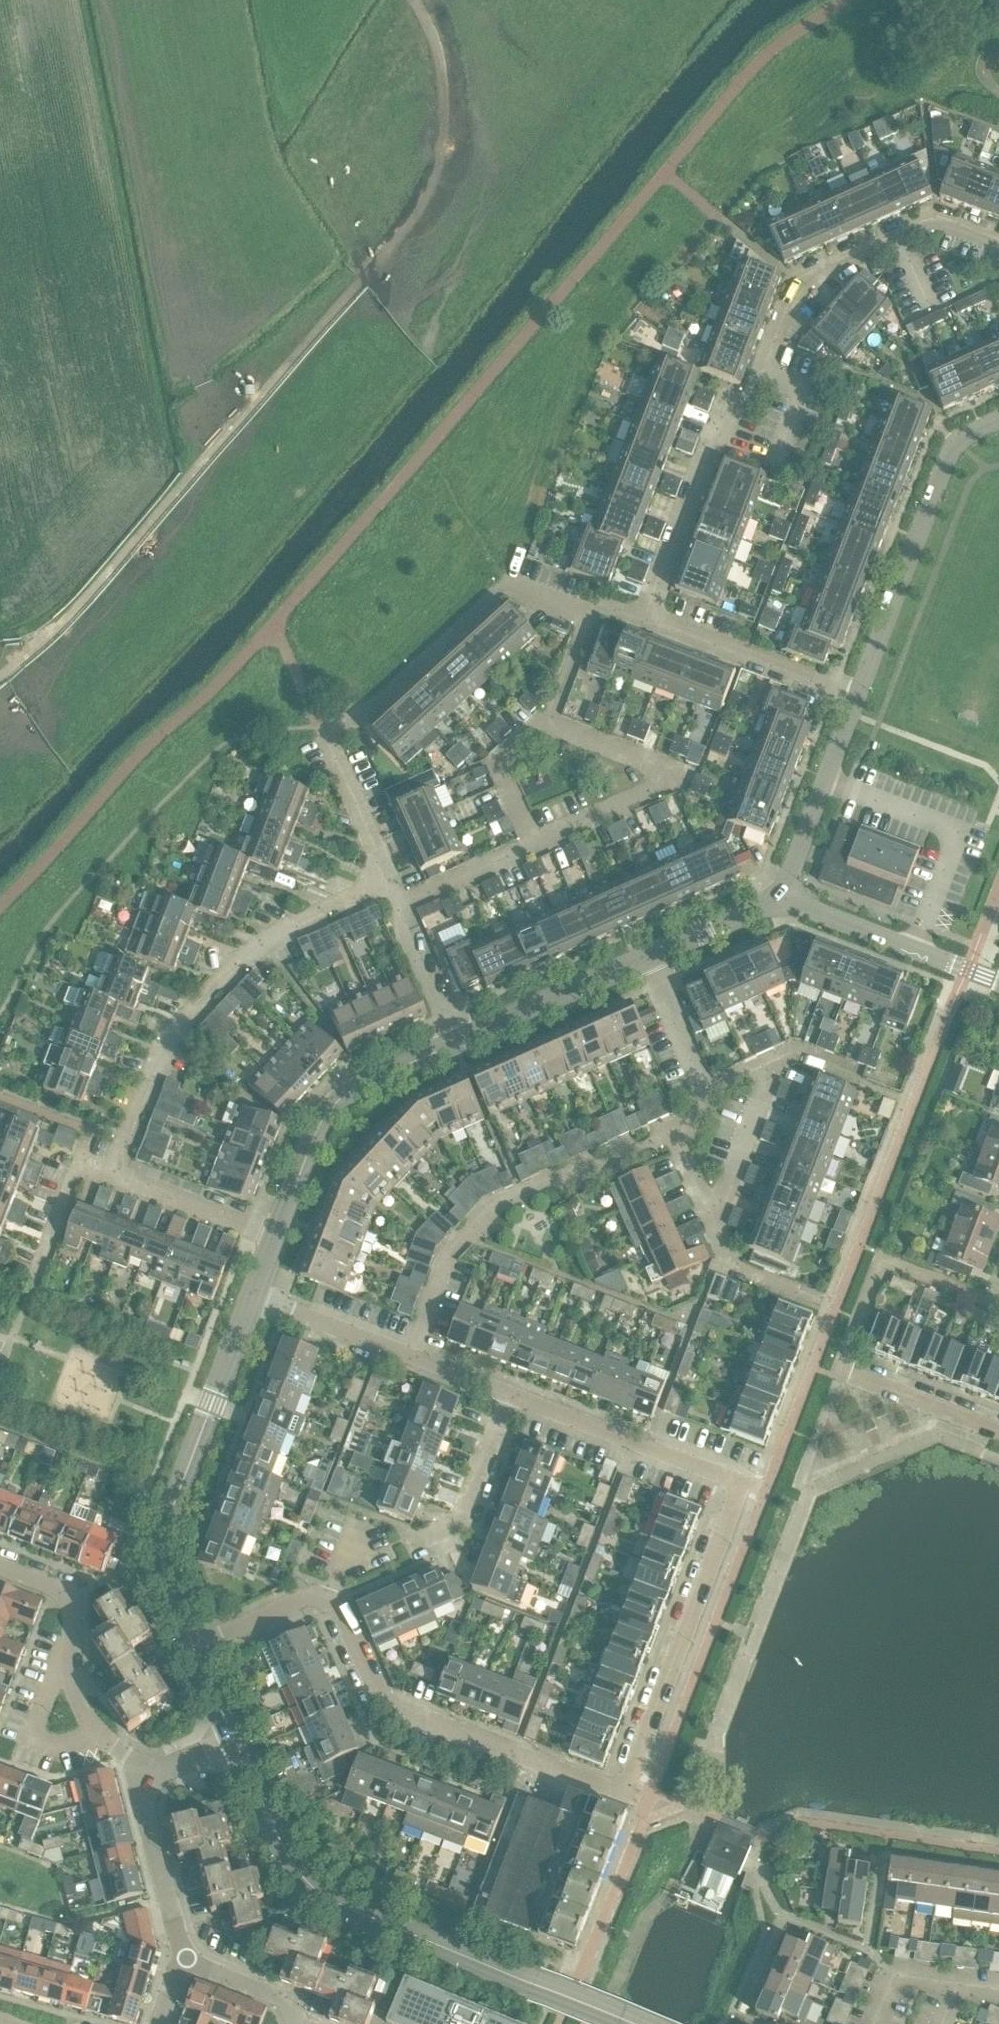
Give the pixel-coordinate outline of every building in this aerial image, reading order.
[(897,133),(889,118),(881,122),(888,137),(897,133)] [(944,119),(931,121),(933,140),(946,138),(944,119)] [(888,137),(881,122),(872,125),(880,141),(888,137)] [(976,142),(982,126),(973,123),(967,139),(976,142)] [(984,146),(990,130),(982,126),(976,142),(984,146)] [(863,148),(856,133),(848,137),(855,152),(863,148)] [(842,158),(835,142),(827,146),(834,162),(842,158)] [(962,206),(978,164),(955,156),(940,198),(962,206)] [(932,199),(913,158),(892,168),(910,208),(932,199)] [(825,175),(818,159),(809,164),(816,179),(825,175)] [(998,172),(978,164),(962,206),(983,214),(998,172)] [(910,208),(892,168),(871,177),(889,218),(910,208)] [(983,214),(998,220),(998,172),(983,214)] [(808,192),(801,177),(793,181),(800,196),(808,192)] [(889,218),(871,177),(850,186),(868,227),(889,218)] [(868,227),(850,186),(829,195),(848,236),(868,227)] [(848,236),(829,195),(808,205),(827,246),(848,236)] [(827,246),(808,205),(788,214),(806,255),(827,246)] [(806,255),(788,214),(758,228),(765,244),(773,240),(784,265),(806,255)] [(772,300),(781,278),(763,271),(765,265),(766,266),(766,265),(737,241),(737,242),(738,243),(731,259),(739,262),(731,284),(772,300)] [(877,282),(864,270),(858,277),(871,289),(877,282)] [(892,307),(871,289),(858,277),(842,295),(876,325),(892,307)] [(764,321),(772,300),(731,284),(722,305),(764,321)] [(710,306),(713,297),(698,291),(694,300),(710,306)] [(988,301),(984,292),(969,299),(973,308),(988,301)] [(876,325),(842,295),(827,313),(861,342),(876,325)] [(973,308),(969,299),(954,306),(958,315),(973,308)] [(756,342),(764,321),(722,305),(714,327),(756,342)] [(696,325),(699,316),(683,309),(680,318),(696,325)] [(947,320),(943,311),(927,317),(931,326),(947,320)] [(861,342),(827,313),(812,331),(825,342),(845,360),(861,342)] [(916,333),(931,326),(927,317),(912,324),(916,333)] [(748,364),(756,342),(714,327),(706,348),(748,364)] [(682,344),(685,335),(669,329),(666,337),(682,344)] [(825,342),(812,331),(806,338),(819,349),(825,342)] [(678,352),(682,344),(666,337),(662,346),(678,352)] [(988,342),(998,367),(998,337),(988,342)] [(988,342),(967,351),(985,392),(998,386),(998,367),(988,342)] [(739,385),(748,364),(706,348),(698,370),(739,385)] [(985,392),(967,351),(946,361),(964,401),(985,392)] [(691,397),(699,374),(657,358),(649,381),(691,397)] [(964,401),(946,361),(925,370),(943,411),(964,401)] [(928,387),(921,372),(912,375),(919,391),(928,387)] [(682,418),(691,397),(649,381),(641,402),(682,418)] [(852,408),(858,392),(849,388),(843,404),(852,408)] [(711,404),(714,396),(698,389),(695,398),(711,404)] [(922,435),(931,412),(889,396),(880,419),(922,435)] [(708,413),(711,404),(695,398),(692,407),(708,413)] [(674,439),(682,418),(641,402),(632,423),(674,439)] [(846,423),(852,408),(843,404),(837,420),(846,423)] [(914,456),(922,435),(880,419),(872,440),(914,456)] [(666,461),(674,439),(632,423),(624,445),(666,461)] [(836,450),(842,434),(833,431),(827,447),(836,450)] [(695,447),(698,438),(682,432),(679,441),(695,447)] [(906,477),(914,456),(872,440),(864,461),(906,477)] [(691,456),(695,447),(679,441),(675,449),(691,456)] [(658,482),(666,461),(624,445),(616,466),(658,482)] [(830,466),(836,450),(827,447),(821,463),(830,466)] [(758,497),(766,476),(724,460),(716,481),(758,497)] [(898,499),(906,477),(864,461),(856,483),(898,499)] [(650,503),(658,482),(616,466),(608,487),(650,503)] [(820,492),(826,476),(817,473),(811,489),(820,492)] [(679,490),(682,481),(666,475),(663,484),(679,490)] [(750,519),(758,497),(716,481),(708,503),(750,519)] [(890,520),(898,499),(856,483),(848,504),(890,520)] [(675,498),(679,490),(663,484),(659,492),(675,498)] [(801,499),(804,490),(788,484),(785,493),(801,499)] [(642,525),(650,503),(608,487),(600,509),(642,525)] [(814,508),(820,492),(811,489),(805,505),(814,508)] [(741,540),(750,519),(708,503),(699,524),(741,540)] [(882,541),(890,520),(848,504),(840,525),(882,541)] [(633,548),(642,525),(600,509),(592,529),(592,530),(624,543),(624,544),(633,548)] [(803,535),(809,519),(801,516),(795,532),(803,535)] [(662,533),(665,524),(649,518),(646,527),(662,533)] [(788,534),(791,525),(775,519),(772,528),(788,534)] [(733,562),(741,540),(699,524),(691,546),(733,562)] [(873,563),(882,541),(840,525),(832,547),(873,563)] [(616,564),(624,544),(624,543),(592,530),(592,529),(583,526),(575,548),(616,564)] [(659,542),(662,533),(646,527),(643,535),(659,542)] [(784,542),(788,534),(772,528),(768,536),(784,542)] [(797,551),(803,535),(795,532),(789,547),(797,551)] [(725,583),(733,562),(691,546),(683,567),(725,583)] [(865,584),(873,563),(832,547),(824,568),(865,584)] [(608,587),(616,564),(575,548),(566,571),(608,587)] [(787,579),(793,563),(784,560),(778,575),(787,579)] [(649,567),(633,561),(630,569),(646,575),(649,567)] [(772,576),(775,568),(759,562),(756,570),(772,576)] [(717,605),(725,583),(683,567),(675,589),(717,605)] [(857,606),(865,584),(824,568),(815,590),(857,606)] [(642,584),(646,575),(630,569),(626,578),(642,584)] [(768,585),(772,576),(756,570),(752,579),(768,585)] [(781,595),(787,579),(778,575),(772,591),(781,595)] [(849,626),(857,606),(815,590),(808,610),(849,626)] [(535,636),(505,603),(488,619),(518,652),(535,636)] [(755,620),(758,611),(742,605),(739,614),(755,620)] [(778,624),(781,615),(765,609),(762,617),(778,624)] [(841,648),(849,626),(808,610),(800,631),(791,628),(790,629),(841,648)] [(774,632),(778,624),(762,617),(758,626),(774,632)] [(518,652),(488,619),(471,635),(501,668),(518,652)] [(566,636),(570,627),(554,621),(550,630),(566,636)] [(823,667),(831,646),(840,649),(841,648),(790,629),(782,651),(823,667)] [(609,681),(628,631),(627,630),(623,639),(602,631),(586,673),(609,681)] [(633,681),(649,639),(628,631),(609,681),(610,682),(613,673),(633,681)] [(501,668),(471,635),(454,650),(484,683),(501,668)] [(655,689),(670,647),(649,639),(633,681),(655,689)] [(676,697),(692,655),(670,647),(655,689),(676,697)] [(484,683),(454,650),(437,666),(468,698),(484,683)] [(697,705),(713,663),(692,655),(676,697),(697,705)] [(719,714),(735,672),(713,663),(697,705),(719,714)] [(468,698),(437,666),(421,681),(451,714),(468,698)] [(451,714),(421,681),(404,696),(434,729),(451,714)] [(544,700),(533,688),(526,694),(537,707),(544,700)] [(801,726),(809,705),(767,689),(759,711),(809,730),(810,729),(801,726)] [(745,707),(749,698),(733,692),(729,701),(745,707)] [(537,707),(526,694),(519,701),(531,713),(537,707)] [(434,729),(404,696),(387,712),(417,745),(434,729)] [(742,716),(745,707),(729,701),(726,710),(742,716)] [(592,723),(599,707),(591,704),(585,720),(592,723)] [(602,727),(608,711),(599,707),(592,723),(602,727)] [(801,752),(809,730),(759,711),(758,712),(767,716),(759,736),(801,752)] [(417,745),(387,712),(370,728),(400,761),(417,745)] [(511,731),(499,719),(492,725),(504,738),(511,731)] [(635,739),(641,723),(633,720),(627,736),(635,739)] [(644,743),(650,726),(641,723),(635,739),(644,743)] [(504,738),(492,725),(485,732),(497,744),(504,738)] [(729,749),(733,740),(717,734),(713,742),(729,749)] [(678,755),(684,739),(675,736),(669,752),(678,755)] [(793,773),(801,752),(759,736),(751,757),(793,773)] [(687,759),(693,743),(684,739),(678,755),(687,759)] [(726,757),(729,749),(713,742),(710,751),(726,757)] [(471,756),(459,743),(453,749),(464,762),(471,756)] [(457,768),(464,762),(453,749),(446,756),(457,768)] [(785,794),(793,773),(751,757),(743,778),(785,794)] [(486,776),(482,768),(466,775),(470,783),(486,776)] [(407,797),(403,788),(401,789),(396,778),(388,775),(380,779),(391,804),(407,797)] [(709,790),(712,781),(696,775),(693,783),(709,790)] [(305,803),(309,793),(271,778),(263,799),(301,813),(307,815),(316,819),(320,809),(305,803)] [(777,816),(785,794),(743,778),(735,800),(777,816)] [(705,798),(709,790),(693,783),(689,792),(705,798)] [(443,811),(433,790),(392,808),(402,830),(443,811)] [(256,818),(293,833),(301,813),(263,799),(256,818)] [(768,838),(777,816),(735,800),(726,822),(735,825),(768,838)] [(501,810),(497,802),(481,809),(485,817),(501,810)] [(672,818),(665,803),(657,807),(664,822),(672,818)] [(664,822),(657,807),(648,810),(655,826),(664,822)] [(505,819),(501,810),(485,817),(489,826),(505,819)] [(452,832),(443,811),(402,830),(411,851),(452,832)] [(312,829),(316,819),(307,815),(303,825),(312,829)] [(286,852),(293,833),(256,818),(248,838),(286,852)] [(631,837),(624,821),(615,825),(622,841),(631,837)] [(728,842),(735,825),(726,822),(721,836),(725,844),(728,842)] [(622,841),(615,825),(607,829),(614,844),(622,841)] [(904,891),(920,849),(862,827),(859,833),(840,825),(829,853),(833,854),(827,868),(824,866),(818,881),(890,909),(898,889),(904,891)] [(462,854),(452,832),(411,851),(421,872),(462,854)] [(739,877),(725,844),(721,836),(699,846),(718,887),(739,877)] [(278,873),(286,852),(248,838),(240,858),(264,867),(278,873)] [(589,855),(582,840),(573,844),(580,860),(589,855)] [(301,858),(305,848),(295,844),(292,854),(301,858)] [(580,860),(573,844),(565,848),(572,863),(580,860)] [(718,887),(699,846),(679,855),(697,896),(718,887)] [(264,867),(240,858),(211,847),(204,868),(242,882),(245,873),(260,878),(264,867)] [(297,868),(301,858),(292,854),(288,865),(297,868)] [(697,896),(679,855),(658,864),(676,905),(697,896)] [(547,874),(540,859),(531,863),(538,878),(547,874)] [(538,878),(531,863),(523,866),(530,882),(538,878)] [(676,905),(658,864),(637,874),(655,915),(676,905)] [(238,892),(242,882),(204,868),(196,888),(234,902),(240,904),(236,914),(245,918),(253,897),(238,892)] [(655,915),(637,874),(616,883),(634,924),(655,915)] [(505,893),(498,877),(490,881),(497,897),(505,893)] [(497,897),(490,881),(481,885),(488,901),(497,897)] [(634,924),(616,883),(595,892),(614,933),(634,924)] [(226,922),(234,902),(196,888),(188,908),(212,917),(226,922)] [(212,917),(188,908),(148,892),(140,913),(189,931),(193,922),(208,928),(212,917)] [(614,933),(595,892),(574,902),(593,943),(614,933)] [(465,911),(458,895),(449,899),(456,915),(465,911)] [(456,915),(449,899),(441,903),(448,919),(456,915)] [(593,943),(574,902),(553,911),(571,952),(593,943)] [(374,921),(382,918),(377,906),(357,915),(367,938),(379,932),(374,921)] [(571,952),(553,911),(532,921),(551,961),(571,952)] [(182,951),(189,931),(140,913),(133,933),(182,951)] [(367,938),(357,915),(337,924),(342,936),(350,932),(355,943),(367,938)] [(551,961),(532,921),(512,930),(530,971),(551,961)] [(335,939),(342,936),(337,924),(318,933),(328,955),(339,950),(335,939)] [(530,971),(512,930),(491,939),(509,980),(530,971)] [(125,953),(174,971),(182,951),(133,933),(125,953)] [(328,955),(318,933),(298,942),(303,953),(311,950),(316,960),(328,955)] [(509,980),(491,939),(471,948),(467,939),(466,940),(488,989),(509,980)] [(488,989),(466,940),(444,950),(463,990),(482,981),(486,990),(488,989)] [(822,992),(838,951),(816,942),(805,971),(792,966),(792,981),(822,992)] [(197,957),(201,947),(192,943),(187,953),(197,957)] [(792,981),(792,966),(779,972),(767,944),(745,953),(763,994),(792,981)] [(843,1001),(859,959),(838,951),(822,992),(843,1001)] [(146,981),(149,971),(103,953),(99,955),(94,970),(95,973),(104,976),(104,977),(142,991),(147,994),(157,997),(161,987),(146,981)] [(193,967),(197,957),(187,953),(184,963),(193,967)] [(763,994),(745,953),(725,963),(743,1003),(763,994)] [(864,1008),(880,967),(859,959),(843,1001),(864,1008)] [(743,1003),(725,963),(704,972),(725,1022),(727,1021),(723,1012),(743,1003)] [(883,1026),(902,975),(880,967),(864,1008),(885,1016),(881,1025),(883,1026)] [(265,994),(257,986),(263,980),(253,971),(239,986),(257,1004),(265,994)] [(725,1022),(704,972),(702,973),(706,981),(686,990),(697,1015),(688,1019),(695,1035),(725,1022)] [(883,1026),(905,1034),(921,992),(900,984),(903,975),(902,975),(883,1026)] [(407,1027),(427,1017),(409,976),(388,985),(407,1027)] [(96,997),(134,1012),(142,991),(104,977),(97,996),(96,997)] [(407,1027),(388,985),(369,994),(387,1036),(395,1032),(407,1027)] [(257,1004),(239,986),(224,1002),(233,1011),(239,1005),(248,1013),(257,1004)] [(134,1012),(96,997),(97,996),(82,990),(80,995),(71,992),(67,993),(63,1003),(65,1007),(112,1025),(115,1015),(130,1021),(134,1012)] [(153,1007),(157,997),(147,994),(143,1004),(153,1007)] [(380,1039),(387,1036),(369,994),(349,1003),(368,1044),(380,1039)] [(236,1026),(227,1017),(233,1011),(224,1002),(209,1018),(227,1035),(236,1026)] [(368,1044),(349,1003),(329,1012),(347,1053),(368,1044)] [(629,1054),(649,1045),(631,1004),(610,1013),(629,1054)] [(104,1044),(112,1025),(65,1007),(74,1011),(66,1030),(104,1044)] [(629,1054),(610,1013),(591,1022),(609,1063),(629,1054)] [(227,1035),(209,1018),(194,1034),(203,1043),(209,1036),(218,1045),(227,1035)] [(609,1063),(591,1022),(571,1031),(589,1072),(609,1063)] [(327,1071),(343,1055),(310,1023),(294,1040),(327,1071)] [(119,1050),(110,1047),(104,1044),(66,1030),(57,1027),(54,1028),(48,1042),(50,1046),(97,1064),(100,1055),(115,1060),(119,1050)] [(589,1072),(571,1031),(551,1039),(570,1081),(589,1072)] [(824,1051),(831,1035),(822,1032),(816,1048),(824,1051)] [(773,1049),(766,1033),(757,1037),(764,1052),(773,1049)] [(833,1054),(839,1038),(831,1035),(824,1051),(833,1054)] [(119,1050),(123,1040),(114,1036),(110,1047),(119,1050)] [(764,1052),(757,1037),(749,1041),(756,1056),(764,1052)] [(570,1081),(551,1039),(531,1048),(550,1090),(570,1081)] [(327,1071),(294,1040),(279,1055),(313,1087),(327,1071)] [(89,1084),(97,1064),(50,1046),(59,1050),(51,1069),(89,1084)] [(866,1067),(872,1051),(863,1047),(857,1063),(866,1067)] [(550,1090),(531,1048),(512,1057),(531,1098),(550,1090)] [(875,1070),(881,1054),(872,1051),(866,1067),(875,1070)] [(313,1087),(279,1055),(265,1071),(298,1102),(313,1087)] [(531,1098),(512,1057),(492,1066),(511,1107),(531,1098)] [(511,1107),(492,1066),(472,1075),(490,1116),(511,1107)] [(44,1090),(82,1104),(89,1084),(51,1069),(44,1090)] [(298,1102),(265,1071),(249,1087),(282,1118),(289,1112),(298,1102)] [(104,1089),(108,1079),(99,1076),(95,1086),(104,1089)] [(847,1115),(856,1093),(814,1077),(806,1099),(847,1115)] [(463,1128),(483,1119),(465,1078),(445,1087),(463,1128)] [(187,1097),(176,1093),(179,1084),(167,1080),(159,1100),(182,1109),(187,1097)] [(795,1095),(799,1086),(783,1080),(779,1089),(795,1095)] [(100,1100),(104,1089),(95,1086),(91,1096),(100,1100)] [(463,1128),(445,1087),(425,1096),(443,1138),(463,1128)] [(792,1104),(795,1095),(779,1089),(776,1098),(792,1104)] [(443,1138),(425,1096),(413,1101),(404,1110),(437,1141),(440,1139),(443,1138)] [(839,1136),(847,1115),(806,1099),(798,1121),(839,1136)] [(178,1121),(182,1109),(159,1100),(152,1120),(164,1125),(167,1117),(178,1121)] [(679,1112),(673,1100),(665,1104),(670,1116),(679,1112)] [(37,1119),(0,1104),(0,1140),(32,1152),(40,1132),(33,1129),(37,1119)] [(274,1144),(282,1123),(239,1107),(231,1128),(274,1144)] [(437,1141),(404,1110),(389,1126),(422,1158),(437,1141)] [(647,1126),(642,1114),(634,1118),(639,1129),(647,1126)] [(991,1116),(987,1127),(993,1130),(983,1154),(998,1160),(998,1119),(991,1116)] [(639,1129),(634,1118),(625,1122),(631,1133),(639,1129)] [(172,1137),(160,1133),(164,1125),(152,1120),(144,1141),(167,1149),(172,1137)] [(831,1159),(839,1136),(798,1121),(789,1143),(831,1159)] [(779,1138),(783,1129),(767,1123),(763,1132),(779,1138)] [(422,1158),(389,1126),(374,1142),(407,1173),(422,1158)] [(266,1164),(274,1144),(231,1128),(223,1148),(266,1164)] [(608,1143),(603,1132),(594,1135),(600,1147),(608,1143)] [(776,1146),(779,1138),(763,1132),(760,1140),(776,1146)] [(51,1148),(55,1137),(46,1134),(41,1145),(51,1148)] [(600,1147),(594,1135),(586,1139),(591,1151),(600,1147)] [(32,1152),(0,1140),(0,1162),(25,1172),(32,1152)] [(162,1162),(167,1149),(144,1141),(136,1161),(148,1165),(151,1157),(162,1162)] [(407,1173),(374,1142),(359,1158),(392,1189),(407,1173)] [(823,1179),(831,1159),(789,1143),(781,1163),(823,1179)] [(258,1184),(266,1164),(223,1148),(216,1168),(258,1184)] [(569,1161),(563,1149),(555,1153),(560,1165),(569,1161)] [(560,1165),(555,1153),(547,1157),(552,1168),(560,1165)] [(983,1154),(974,1178),(963,1174),(958,1185),(989,1197),(993,1187),(998,1189),(998,1160),(983,1154)] [(392,1189),(359,1158),(344,1174),(377,1205),(392,1189)] [(17,1191),(25,1172),(0,1162),(0,1185),(17,1191)] [(40,1177),(44,1167),(34,1163),(30,1174),(40,1177)] [(815,1200),(823,1179),(781,1163),(773,1185),(815,1200)] [(763,1180),(766,1172),(750,1165),(747,1174),(763,1180)] [(529,1179),(524,1167),(516,1171),(521,1182),(529,1179)] [(250,1205),(258,1184),(216,1168),(208,1189),(250,1205)] [(659,1195),(681,1185),(675,1173),(653,1183),(647,1170),(608,1187),(614,1202),(625,1197),(629,1207),(630,1207),(659,1195)] [(36,1188),(40,1177),(30,1174),(26,1184),(36,1188)] [(377,1205),(344,1174),(336,1183),(331,1194),(374,1211),(375,1207),(377,1205)] [(513,1186),(508,1174),(499,1178),(504,1190),(513,1186)] [(760,1189),(763,1180),(747,1174),(744,1183),(760,1189)] [(17,1191),(0,1185),(0,1207),(10,1211),(15,1213),(25,1217),(29,1206),(14,1201),(17,1191)] [(807,1221),(815,1200),(773,1185),(765,1205),(807,1221)] [(109,1202),(113,1192),(100,1188),(97,1197),(109,1202)] [(998,1227),(998,1221),(982,1214),(986,1204),(956,1193),(951,1204),(963,1208),(953,1232),(991,1247),(998,1227)] [(366,1231),(374,1211),(331,1194),(323,1215),(366,1231)] [(669,1219),(692,1209),(686,1197),(664,1207),(659,1195),(630,1207),(629,1207),(619,1211),(630,1236),(669,1219)] [(134,1212),(138,1202),(125,1197),(121,1207),(134,1212)] [(104,1215),(106,1210),(94,1206),(92,1210),(78,1205),(63,1245),(77,1251),(82,1240),(92,1244),(104,1215)] [(799,1242),(807,1221),(765,1205),(757,1226),(799,1242)] [(159,1221),(162,1211),(150,1206),(146,1216),(159,1221)] [(10,1211),(0,1207),(0,1230),(2,1230),(10,1211)] [(454,1230),(466,1217),(457,1208),(445,1221),(454,1230)] [(747,1223),(750,1214),(734,1208),(731,1217),(747,1223)] [(21,1227),(25,1217),(15,1213),(11,1223),(21,1227)] [(128,1224),(129,1224),(131,1220),(118,1215),(116,1220),(104,1215),(92,1244),(103,1248),(99,1259),(113,1264),(128,1224)] [(358,1252),(366,1231),(323,1215),(316,1235),(358,1252)] [(183,1230),(187,1221),(174,1216),(171,1226),(183,1230)] [(743,1232),(747,1223),(731,1217),(727,1225),(743,1232)] [(680,1243),(702,1233),(697,1221),(675,1231),(669,1219),(630,1236),(636,1250),(647,1245),(651,1255),(680,1243)] [(153,1234),(154,1234),(156,1229),(143,1224),(141,1229),(129,1224),(128,1224),(113,1264),(127,1270),(131,1259),(142,1263),(153,1234)] [(202,1252),(203,1253),(212,1230),(199,1225),(190,1248),(178,1243),(177,1243),(162,1283),(176,1289),(180,1278),(191,1282),(202,1252)] [(790,1265),(799,1242),(757,1226),(748,1249),(790,1265)] [(982,1272),(991,1247),(953,1232),(944,1257),(938,1255),(934,1266),(959,1275),(963,1265),(982,1272)] [(433,1257),(437,1246),(416,1233),(410,1249),(433,1257)] [(177,1243),(178,1243),(180,1239),(168,1234),(166,1239),(154,1234),(153,1234),(142,1263),(152,1267),(148,1278),(162,1283),(177,1243)] [(212,1302),(236,1240),(224,1235),(215,1257),(203,1253),(202,1252),(191,1282),(202,1286),(197,1297),(212,1302)] [(350,1272),(358,1252),(316,1235),(308,1256),(350,1272)] [(10,1256),(14,1246),(4,1242),(0,1252),(10,1256)] [(652,1285),(713,1258),(708,1245),(685,1255),(680,1243),(651,1255),(656,1266),(645,1271),(652,1285)] [(10,1256),(0,1252),(0,1253),(0,1264),(6,1266),(10,1256)] [(499,1268),(503,1257),(493,1253),(489,1264),(499,1268)] [(342,1293),(350,1272),(308,1256),(300,1276),(342,1293)] [(510,1272),(514,1261),(503,1257),(499,1268),(510,1272)] [(426,1277),(429,1269),(417,1264),(414,1273),(426,1277)] [(540,1284),(544,1273),(533,1269),(529,1279),(540,1284)] [(603,1276),(600,1270),(591,1274),(594,1280),(603,1276)] [(621,1293),(629,1290),(619,1270),(595,1281),(596,1284),(621,1293)] [(423,1286),(426,1277),(414,1273),(411,1282),(423,1286)] [(550,1288),(554,1277),(544,1273),(540,1284),(550,1288)] [(718,1301),(727,1279),(715,1274),(707,1297),(718,1301)] [(911,1297),(916,1286),(893,1278),(889,1289),(911,1297)] [(580,1299),(584,1288),(574,1284),(570,1295),(580,1299)] [(591,1303),(595,1293),(584,1288),(580,1299),(591,1303)] [(934,1303),(937,1294),(925,1290),(922,1298),(934,1303)] [(945,1307),(949,1299),(937,1294),(934,1303),(945,1307)] [(621,1315),(625,1304),(614,1300),(610,1311),(621,1315)] [(804,1338),(813,1316),(779,1303),(770,1325),(804,1338)] [(631,1319),(636,1308),(625,1304),(621,1315),(631,1319)] [(411,1318),(414,1309),(402,1305),(399,1314),(411,1318)] [(488,1357),(505,1314),(485,1306),(481,1316),(468,1349),(488,1357)] [(976,1319),(979,1311),(968,1306),(964,1314),(976,1319)] [(468,1349),(481,1316),(460,1307),(447,1341),(468,1349)] [(706,1325),(710,1313),(702,1310),(697,1322),(706,1325)] [(988,1323),(991,1315),(979,1311),(976,1319),(988,1323)] [(509,1365),(525,1322),(505,1314),(488,1357),(509,1365)] [(661,1330),(665,1319),(655,1315),(651,1326),(661,1330)] [(888,1360),(900,1326),(878,1318),(865,1351),(888,1360)] [(672,1334),(676,1323),(665,1319),(661,1330),(672,1334)] [(529,1373),(542,1339),(546,1330),(525,1322),(509,1365),(529,1373)] [(701,1337),(706,1325),(697,1322),(693,1334),(701,1337)] [(796,1360),(804,1338),(770,1325),(762,1347),(796,1360)] [(909,1368),(922,1334),(900,1326),(888,1360),(909,1368)] [(929,1376),(942,1342),(922,1334),(909,1368),(929,1376)] [(550,1380),(562,1347),(542,1339),(529,1373),(550,1380)] [(310,1374),(318,1353),(284,1340),(276,1362),(310,1374)] [(973,1392),(985,1359),(989,1349),(968,1341),(965,1351),(964,1350),(951,1384),(973,1392)] [(951,1384),(964,1350),(942,1342),(929,1376),(951,1384)] [(570,1388),(583,1355),(562,1347),(550,1380),(570,1388)] [(788,1381),(796,1360),(762,1347),(754,1368),(788,1381)] [(610,1404),(627,1361),(606,1353),(603,1362),(590,1396),(610,1404)] [(690,1367),(694,1356),(686,1353),(681,1364),(690,1367)] [(590,1396),(603,1362),(583,1355),(570,1388),(590,1396)] [(998,1388),(998,1364),(985,1359),(973,1392),(994,1400),(998,1388)] [(630,1411),(648,1366),(639,1363),(635,1374),(623,1370),(627,1361),(610,1404),(630,1411)] [(302,1394),(310,1374),(276,1362),(268,1381),(302,1394)] [(685,1379),(690,1367),(681,1364),(677,1376),(685,1379)] [(652,1419),(669,1374),(648,1366),(630,1411),(652,1419)] [(780,1402),(788,1381),(754,1368),(746,1389),(780,1402)] [(360,1392),(364,1383),(353,1378),(349,1388),(360,1392)] [(378,1392),(382,1382),(371,1378),(367,1388),(378,1392)] [(295,1414),(302,1394),(268,1381),(261,1402),(295,1414)] [(450,1420),(458,1399),(425,1386),(417,1408),(450,1420)] [(356,1404),(360,1392),(349,1388),(345,1399),(356,1404)] [(374,1403),(378,1392),(367,1388),(363,1399),(374,1403)] [(674,1416),(683,1393),(672,1389),(663,1411),(674,1416)] [(780,1402),(746,1389),(738,1411),(772,1423),(780,1402)] [(287,1435),(295,1414),(261,1402),(253,1422),(287,1435)] [(763,1446),(772,1423),(738,1411),(728,1407),(720,1430),(763,1446)] [(443,1441),(450,1420),(417,1408),(409,1428),(443,1441)] [(362,1432),(366,1422),(355,1418),(352,1428),(362,1432)] [(345,1432),(348,1423),(338,1419),(334,1428),(345,1432)] [(279,1455),(287,1435),(253,1422),(245,1442),(279,1455)] [(340,1444),(345,1432),(334,1428),(330,1440),(340,1444)] [(358,1443),(362,1432),(352,1428),(347,1439),(358,1443)] [(435,1461),(443,1441),(409,1428),(401,1448),(435,1461)] [(271,1475),(279,1455),(245,1442),(237,1463),(282,1480),(271,1475)] [(552,1478),(560,1457),(526,1444),(518,1465),(552,1478)] [(427,1481),(435,1461),(401,1448),(401,1449),(392,1445),(384,1465),(427,1481)] [(329,1473),(333,1464),(322,1459),(319,1469),(329,1473)] [(347,1473),(351,1463),(340,1459),(336,1468),(347,1473)] [(608,1483),(615,1467),(616,1464),(605,1460),(598,1479),(608,1483)] [(86,1472),(88,1466),(80,1463),(78,1469),(86,1472)] [(282,1480),(237,1463),(230,1483),(275,1500),(282,1480)] [(420,1501),(427,1481),(384,1465),(384,1466),(393,1470),(386,1488),(420,1501)] [(544,1498),(552,1478),(518,1465),(510,1485),(544,1498)] [(92,1467),(88,1477),(95,1480),(100,1470),(92,1467)] [(343,1484),(347,1473),(336,1468),(332,1480),(343,1484)] [(325,1485),(329,1473),(319,1469),(314,1480),(325,1485)] [(626,1504),(634,1481),(623,1477),(615,1499),(626,1504)] [(267,1520),(275,1500),(230,1483),(222,1503),(267,1520)] [(606,1499),(610,1488),(599,1484),(595,1495),(606,1499)] [(536,1518),(544,1498),(510,1485),(503,1506),(536,1518)] [(412,1522),(420,1501),(386,1488),(378,1510),(412,1522)] [(23,1501),(0,1492),(0,1535),(9,1538),(23,1501)] [(602,1509),(606,1499),(595,1495),(591,1505),(602,1509)] [(692,1532),(701,1510),(667,1497),(659,1520),(692,1532)] [(313,1515),(317,1504),(307,1500),(303,1511),(313,1515)] [(32,1547),(46,1510),(23,1501),(9,1538),(10,1538),(11,1534),(25,1539),(24,1544),(32,1547)] [(256,1539),(263,1519),(267,1521),(267,1520),(222,1503),(217,1516),(214,1523),(248,1536),(256,1539)] [(79,1565),(93,1528),(98,1514),(75,1505),(70,1519),(56,1556),(57,1556),(58,1552),(72,1557),(71,1562),(79,1565)] [(548,1523),(536,1518),(503,1506),(495,1526),(540,1543),(548,1523)] [(56,1556),(70,1519),(46,1510),(32,1547),(33,1547),(35,1543),(49,1548),(47,1553),(56,1556)] [(309,1525),(313,1515),(303,1511),(299,1521),(309,1525)] [(614,1527),(618,1515),(610,1512),(605,1524),(614,1527)] [(684,1554),(692,1532),(659,1520),(651,1541),(684,1554)] [(240,1556),(248,1536),(214,1523),(207,1543),(240,1556)] [(609,1539),(614,1527),(605,1524),(601,1536),(609,1539)] [(591,1539),(595,1529),(584,1525),(580,1535),(591,1539)] [(532,1563),(540,1543),(495,1526),(487,1546),(521,1559),(532,1563)] [(104,1574),(118,1537),(93,1528),(79,1565),(81,1566),(83,1561),(96,1566),(94,1571),(104,1574)] [(587,1550),(591,1539),(580,1535),(576,1546),(587,1550)] [(298,1555),(302,1545),(291,1540),(287,1551),(298,1555)] [(676,1575),(684,1554),(651,1541),(642,1562),(676,1575)] [(242,1581),(250,1560),(240,1556),(207,1543),(199,1565),(242,1581)] [(513,1579),(521,1559),(487,1546),(480,1566),(513,1579)] [(294,1566),(298,1555),(287,1551),(283,1561),(294,1566)] [(597,1570),(602,1558),(594,1555),(589,1567),(597,1570)] [(668,1596),(676,1575),(642,1562),(634,1584),(668,1596)] [(575,1580),(580,1569),(569,1565),(565,1575),(575,1580)] [(523,1582),(513,1579),(480,1566),(472,1587),(515,1604),(523,1582)] [(593,1581),(597,1570),(589,1567),(585,1578),(593,1581)] [(464,1598),(453,1574),(442,1579),(438,1570),(417,1579),(436,1621),(437,1621),(433,1612),(464,1598)] [(286,1586),(290,1575),(280,1571),(276,1582),(286,1586)] [(571,1590),(575,1580),(565,1575),(561,1586),(571,1590)] [(436,1621),(417,1579),(398,1588),(416,1630),(436,1621)] [(660,1618),(668,1596),(634,1584),(626,1605),(660,1618)] [(42,1601),(0,1585),(0,1640),(1,1640),(2,1639),(10,1618),(33,1626),(42,1601)] [(416,1630),(398,1588),(378,1597),(397,1639),(416,1630)] [(147,1677),(130,1650),(152,1636),(137,1613),(131,1617),(117,1596),(94,1610),(109,1634),(116,1629),(119,1635),(108,1642),(102,1633),(91,1640),(103,1659),(107,1656),(110,1660),(106,1663),(126,1694),(132,1690),(136,1695),(124,1702),(119,1693),(108,1700),(120,1719),(124,1716),(126,1720),(122,1723),(128,1732),(151,1718),(146,1710),(169,1696),(154,1673),(147,1677)] [(397,1639),(378,1597),(357,1606),(376,1648),(397,1639)] [(581,1613),(585,1601),(577,1598),(573,1609),(581,1613)] [(490,1617),(494,1606),(484,1602),(480,1613),(490,1617)] [(651,1640),(660,1618),(626,1605),(618,1627),(651,1640)] [(501,1621),(505,1611),(494,1606),(490,1617),(501,1621)] [(577,1624),(581,1613),(573,1609),(568,1621),(577,1624)] [(558,1625),(562,1615),(552,1611),(547,1621),(558,1625)] [(531,1633),(535,1622),(525,1618),(521,1629),(531,1633)] [(459,1636),(463,1625),(452,1621),(448,1632),(459,1636)] [(542,1637),(546,1626),(535,1622),(531,1633),(542,1637)] [(643,1661),(651,1640),(618,1627),(610,1648),(643,1661)] [(313,1651),(303,1630),(271,1645),(280,1666),(313,1651)] [(455,1646),(459,1636),(448,1632),(444,1642),(455,1646)] [(24,1648),(2,1639),(1,1640),(0,1640),(0,1668),(15,1673),(24,1648)] [(565,1655),(569,1644),(561,1640),(556,1652),(565,1655)] [(635,1683),(643,1661),(610,1648),(601,1670),(635,1683)] [(289,1686),(322,1671),(329,1668),(323,1655),(316,1659),(313,1651),(280,1666),(289,1686)] [(560,1667),(565,1655),(556,1652),(552,1664),(560,1667)] [(458,1703),(470,1669),(449,1661),(436,1695),(458,1703)] [(419,1678),(423,1667),(414,1663),(410,1674),(419,1678)] [(627,1704),(635,1683),(601,1670),(592,1666),(584,1687),(627,1704)] [(431,1682),(435,1671),(423,1667),(419,1678),(431,1682)] [(253,1678),(248,1668),(238,1672),(242,1683),(253,1678)] [(478,1711),(491,1677),(470,1669),(458,1703),(478,1711)] [(330,1691),(322,1671),(289,1686),(298,1705),(330,1691)] [(516,1736),(536,1683),(515,1674),(511,1685),(498,1719),(506,1721),(502,1730),(516,1736)] [(498,1719),(511,1685),(491,1677),(478,1711),(498,1719)] [(257,1688),(253,1678),(242,1683),(247,1693),(257,1688)] [(548,1698),(553,1686),(545,1683),(540,1695),(548,1698)] [(619,1725),(627,1704),(584,1687),(593,1691),(585,1712),(619,1725)] [(339,1710),(330,1691),(298,1705),(306,1725),(339,1710)] [(544,1710),(548,1698),(540,1695),(536,1707),(544,1710)] [(270,1718),(266,1707),(255,1712),(260,1722),(270,1718)] [(348,1730),(339,1710),(306,1725),(315,1745),(348,1730)] [(611,1746),(619,1725),(585,1712),(577,1733),(611,1746)] [(535,1743),(543,1720),(532,1716),(523,1738),(535,1743)] [(275,1728),(270,1718),(260,1722),(265,1733),(275,1728)] [(357,1751),(348,1730),(315,1745),(304,1750),(313,1771),(357,1751)] [(602,1768),(611,1746),(577,1733),(569,1756),(602,1768)] [(288,1757),(284,1747),(273,1751),(278,1762),(288,1757)] [(293,1767),(288,1757),(278,1762),(282,1772),(293,1767)] [(367,1798),(380,1765),(358,1757),(345,1790),(367,1798)] [(387,1806),(400,1772),(380,1765),(367,1798),(387,1806)] [(28,1778),(4,1769),(0,1781),(0,1807),(15,1812),(28,1778)] [(118,1796),(111,1771),(75,1780),(81,1806),(118,1796)] [(403,1825),(420,1780),(400,1772),(387,1806),(407,1814),(403,1825)] [(48,1799),(63,1795),(61,1786),(52,1788),(28,1778),(15,1812),(39,1822),(48,1799)] [(423,1833),(440,1788),(420,1780),(403,1825),(423,1833)] [(448,1829),(460,1796),(440,1788),(423,1833),(443,1840),(447,1829),(448,1829)] [(474,1908),(472,1912),(491,1919),(516,1929),(524,1932),(530,1934),(528,1940),(562,1953),(565,1947),(576,1951),(576,1950),(582,1935),(583,1933),(588,1918),(589,1916),(595,1901),(596,1899),(601,1884),(602,1882),(608,1868),(608,1865),(614,1851),(615,1849),(620,1834),(621,1832),(627,1817),(628,1815),(624,1814),(617,1811),(587,1799),(569,1792),(561,1813),(535,1803),(529,1801),(528,1801),(517,1797),(483,1885),(482,1885),(474,1908)] [(485,1856),(506,1800),(493,1795),(488,1806),(480,1803),(463,1848),(485,1856)] [(124,1821),(118,1796),(81,1806),(87,1830),(124,1821)] [(463,1848),(480,1803),(460,1796),(448,1829),(447,1829),(443,1840),(463,1848)] [(231,1879),(223,1848),(231,1846),(224,1820),(199,1826),(196,1817),(170,1824),(173,1835),(177,1834),(179,1839),(174,1840),(179,1861),(192,1858),(189,1848),(202,1844),(204,1851),(196,1853),(205,1888),(210,1887),(211,1892),(206,1893),(212,1914),(224,1911),(222,1901),(234,1897),(236,1904),(229,1906),(235,1932),(262,1926),(256,1901),(263,1899),(257,1873),(231,1879)] [(133,1845),(127,1820),(124,1821),(87,1830),(94,1855),(130,1845),(133,1845)] [(705,1856),(703,1860),(704,1860),(738,1875),(739,1875),(741,1871),(751,1848),(750,1847),(716,1833),(715,1833),(705,1856)] [(63,1847),(61,1838),(51,1840),(54,1850),(63,1847)] [(27,1853),(31,1843),(22,1840),(18,1849),(27,1853)] [(54,1850),(51,1840),(42,1842),(45,1852),(54,1850)] [(100,1879),(136,1870),(130,1845),(94,1855),(100,1879)] [(335,1865),(339,1854),(328,1850),(324,1861),(335,1865)] [(849,1864),(850,1854),(831,1852),(828,1872),(846,1875),(845,1883),(867,1887),(870,1868),(849,1864)] [(362,1870),(366,1860),(356,1856),(352,1866),(362,1870)] [(373,1874),(377,1864),(366,1860),(362,1870),(373,1874)] [(908,1885),(911,1863),(891,1860),(884,1910),(894,1912),(895,1902),(915,1905),(918,1887),(908,1885)] [(927,1888),(930,1866),(911,1863),(908,1885),(918,1887),(915,1905),(934,1908),(937,1889),(927,1888)] [(946,1891),(949,1869),(930,1866),(927,1888),(937,1889),(934,1908),(953,1911),(956,1892),(946,1891)] [(965,1894),(968,1872),(949,1869),(946,1891),(956,1892),(953,1911),(952,1919),(971,1922),(975,1895),(965,1894)] [(142,1895),(136,1870),(100,1879),(106,1904),(142,1895)] [(403,1886),(407,1875),(396,1871),(392,1882),(403,1886)] [(867,1887),(845,1883),(846,1875),(828,1872),(825,1891),(844,1893),(842,1904),(864,1907),(867,1887)] [(984,1896),(987,1874),(968,1872),(965,1894),(975,1895),(971,1922),(990,1925),(994,1898),(984,1896)] [(987,1874),(984,1896),(994,1898),(990,1925),(998,1926),(998,1876),(987,1874)] [(413,1890),(417,1879),(407,1875),(403,1886),(413,1890)] [(74,1886),(71,1877),(62,1879),(64,1888),(74,1886)] [(76,1895),(74,1886),(64,1888),(66,1897),(76,1895)] [(443,1901),(447,1891),(437,1886),(432,1897),(443,1901)] [(864,1907),(842,1904),(844,1893),(825,1891),(817,1890),(814,1910),(839,1913),(838,1924),(861,1927),(864,1907)] [(453,1905),(457,1894),(447,1891),(443,1901),(453,1905)] [(9,1911),(0,1909),(0,1919),(6,1921),(9,1911)] [(149,1923),(146,1909),(123,1915),(127,1929),(149,1923)] [(15,1923),(18,1914),(9,1911),(6,1921),(15,1923)] [(54,1934),(57,1925),(48,1922),(45,1932),(54,1934)] [(156,1951),(149,1923),(127,1929),(130,1944),(156,1951)] [(63,1937),(66,1927),(57,1925),(54,1934),(63,1937)] [(350,1971),(348,1978),(318,1967),(327,1942),(301,1932),(299,1940),(275,1931),(265,1956),(291,1966),(294,1959),(300,1961),(295,1974),(285,1970),(281,1982),(301,1990),(303,1985),(307,1987),(306,1992),(340,2005),(343,1997),(349,2000),(344,2012),(334,2008),(329,2021),(338,2023),(352,2023),(369,2023),(375,2009),(367,2005),(376,1981),(350,1971)] [(827,1967),(835,1949),(809,1938),(805,1947),(786,1939),(778,1958),(798,1967),(802,1957),(820,1964),(827,1967)] [(897,1951),(899,1939),(890,1938),(888,1950),(897,1951)] [(916,1954),(918,1942),(910,1941),(908,1953),(916,1954)] [(150,1976),(157,1951),(156,1951),(130,1944),(123,1968),(150,1976)] [(947,1958),(948,1947),(941,1945),(939,1957),(947,1958)] [(954,1959),(956,1948),(948,1947),(947,1958),(954,1959)] [(20,1964),(22,1955),(0,1948),(0,1990),(12,1994),(20,1964)] [(985,1964),(986,1952),(979,1951),(977,1963),(985,1964)] [(992,1965),(994,1953),(986,1952),(985,1964),(992,1965)] [(812,1982),(820,1964),(802,1957),(798,1967),(778,1958),(771,1976),(791,1984),(795,1975),(812,1982)] [(868,1972),(872,1964),(861,1959),(857,1968),(868,1972)] [(37,1998),(47,1962),(47,1961),(44,1971),(20,1964),(12,1994),(13,1991),(37,1998)] [(60,2004),(71,1968),(47,1962),(37,1998),(60,2004)] [(85,2011),(92,1985),(68,1978),(71,1968),(60,2004),(85,2011)] [(143,2001),(150,1976),(123,1968),(117,1992),(116,1993),(143,2001)] [(805,2000),(812,1982),(795,1975),(791,1984),(771,1976),(763,1994),(784,2002),(788,1993),(805,2000)] [(504,2020),(405,1978),(386,2023),(388,2023),(515,2023),(504,2020)] [(219,1991),(195,1982),(185,2007),(202,2014),(198,2023),(208,2023),(211,2017),(209,2017),(219,1991)] [(102,1998),(105,1988),(92,1985),(85,2011),(90,2013),(93,1999),(100,2001),(101,1997),(102,1998)] [(143,2001),(116,1993),(117,1992),(105,1988),(102,1998),(101,1997),(100,2001),(102,2001),(98,2015),(129,2023),(136,2023),(143,2001)] [(857,2001),(860,1993),(849,1989),(846,1996),(857,2001)] [(243,2000),(219,1991),(209,2017),(211,2017),(228,2023),(234,2023),(243,2000)] [(805,2022),(812,2003),(805,2000),(788,1993),(784,2002),(763,1994),(755,2013),(777,2021),(781,2012),(805,2022)] [(854,2008),(857,2001),(846,1996),(843,2003),(854,2008)] [(93,1999),(90,2013),(98,2015),(102,2001),(100,2001),(93,1999)] [(266,2011),(267,2009),(243,2000),(234,2023),(261,2023),(266,2011)] [(989,2013),(980,2010),(976,2021),(983,2023),(984,2023),(989,2013)]
